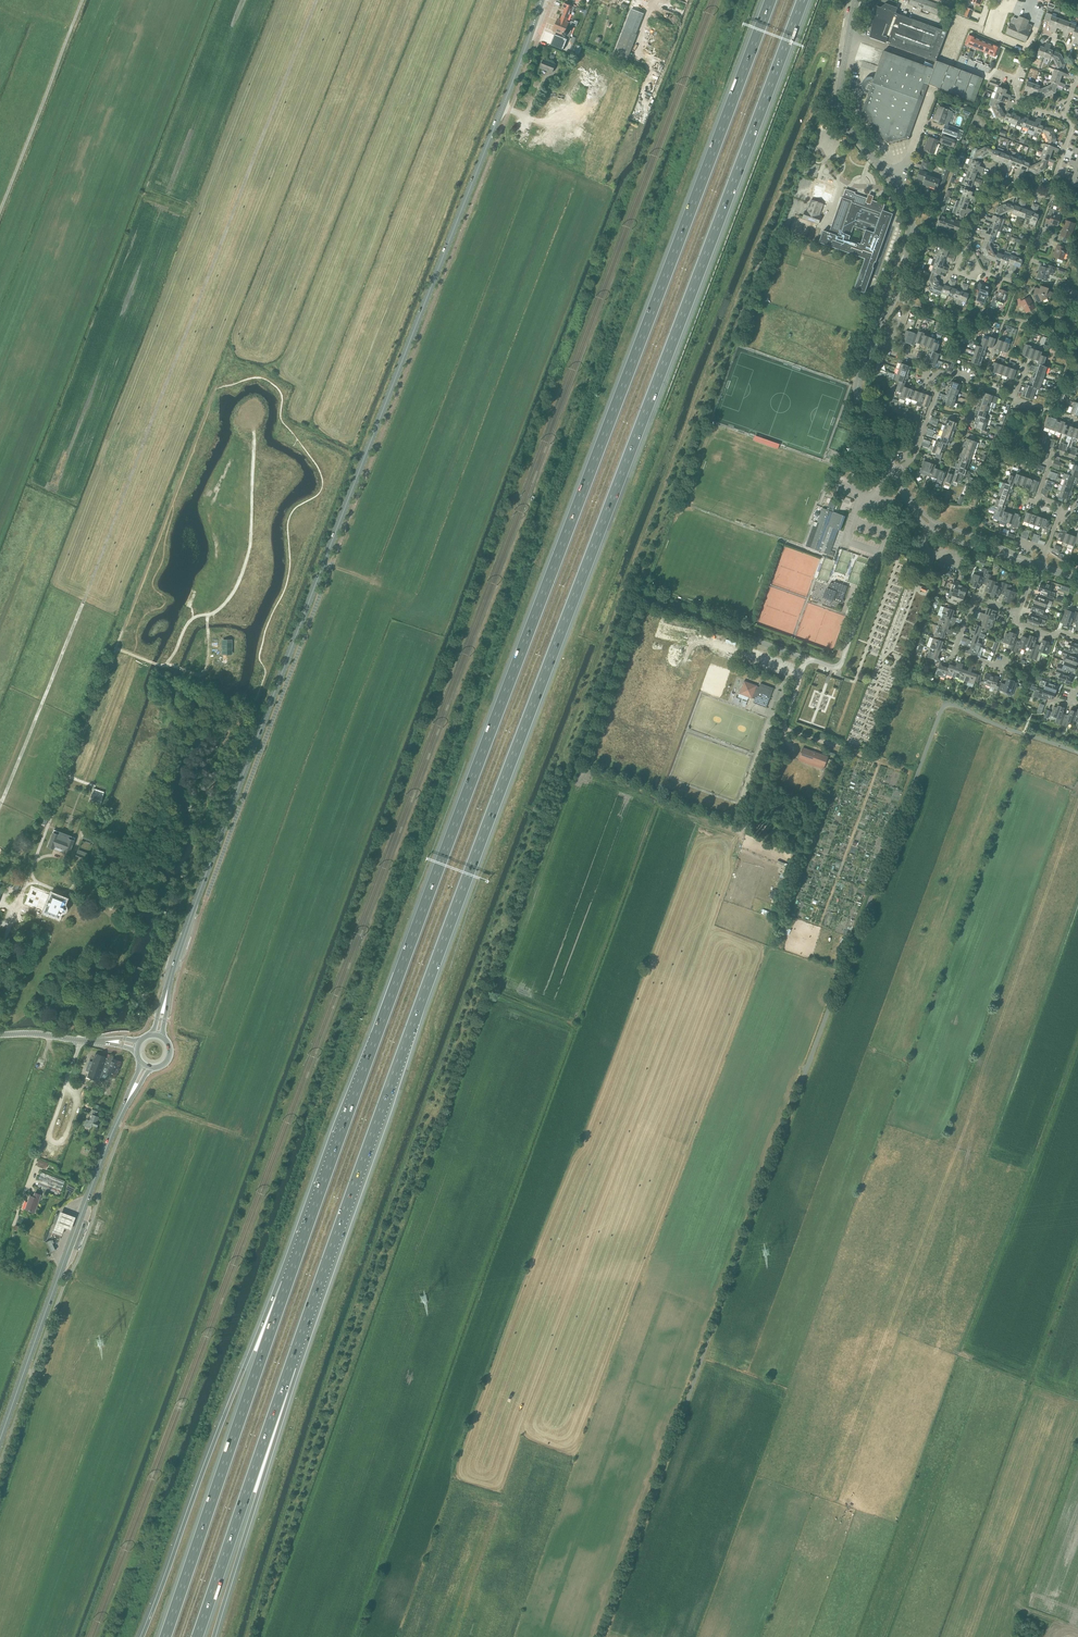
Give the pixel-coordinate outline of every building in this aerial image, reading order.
[(941,6),(925,0),(911,0),(909,4),(938,15),(941,6)] [(563,8),(565,9),(560,20),(566,22),(571,12),(573,13),(575,8),(573,7),(573,6),(568,5),(565,3),(563,8)] [(936,62),(947,32),(906,17),(907,12),(904,11),(902,16),(896,13),(898,8),(886,4),(880,8),(877,7),(875,12),(874,12),(870,36),(889,43),(888,45),(935,62),(936,62)] [(967,8),(966,12),(964,16),(970,18),(973,10),(967,8)] [(631,9),(613,57),(627,62),(637,35),(636,35),(644,14),(631,9)] [(1049,25),(1052,26),(1050,31),(1053,32),(1058,18),(1052,16),(1052,15),(1052,14),(1049,13),(1048,13),(1045,20),(1050,22),(1049,25)] [(1019,17),(1018,20),(1013,18),(1010,24),(1006,34),(1026,42),(1030,32),(1033,26),(1028,24),(1029,21),(1026,19),(1026,18),(1023,16),(1023,18),(1019,17)] [(1064,21),(1058,18),(1053,32),(1056,33),(1057,28),(1061,29),(1064,21)] [(555,34),(551,45),(563,50),(568,39),(567,39),(568,38),(569,39),(574,26),(570,24),(568,23),(569,23),(566,22),(560,20),(558,19),(553,31),(558,32),(556,35),(555,34)] [(1065,37),(1064,40),(1067,41),(1068,37),(1070,33),(1073,34),(1075,28),(1077,23),(1071,20),(1070,23),(1065,37)] [(1061,29),(1064,31),(1062,36),(1065,37),(1070,23),(1064,21),(1061,29)] [(969,36),(965,44),(971,47),(975,38),(969,36)] [(975,38),(971,47),(977,49),(981,41),(975,38)] [(981,41),(977,49),(983,52),(987,43),(981,41)] [(1038,53),(1037,55),(1041,56),(1040,58),(1043,59),(1043,57),(1044,57),(1049,43),(1046,42),(1044,48),(1041,46),(1038,53)] [(987,43),(983,52),(989,54),(993,46),(987,43)] [(1051,44),(1049,43),(1044,57),(1050,59),(1051,57),(1053,52),(1053,51),(1049,50),(1051,44)] [(993,46),(989,54),(995,57),(999,48),(993,46)] [(884,51),(882,57),(874,78),(870,77),(868,77),(865,79),(864,80),(922,101),(928,84),(974,101),(982,79),(936,62),(935,62),(933,69),(884,51)] [(1053,52),(1051,57),(1053,58),(1055,63),(1063,60),(1061,55),(1053,52)] [(544,60),(541,68),(553,72),(556,65),(544,60)] [(1055,63),(1057,68),(1056,70),(1062,72),(1065,64),(1063,60),(1055,63)] [(1068,74),(1062,72),(1056,70),(1054,69),(1052,76),(1061,79),(1062,75),(1067,77),(1068,74)] [(1050,82),(1051,82),(1058,85),(1063,87),(1064,84),(1059,82),(1061,79),(1052,76),(1050,82)] [(908,138),(909,137),(922,101),(864,80),(863,80),(862,83),(862,85),(862,88),(863,90),(865,92),(868,94),(862,112),(887,143),(889,143),(889,145),(908,140),(908,138)] [(1024,90),(1028,91),(1026,96),(1029,98),(1034,84),(1028,82),(1024,90)] [(1051,82),(1051,85),(1046,87),(1049,95),(1055,93),(1058,85),(1051,82)] [(1040,86),(1034,84),(1029,98),(1031,99),(1033,94),(1037,95),(1037,94),(1039,89),(1040,86)] [(1007,90),(999,87),(996,93),(1010,98),(1011,95),(1006,93),(1007,90)] [(1041,89),(1039,89),(1037,94),(1045,97),(1049,95),(1046,87),(1041,89)] [(996,93),(994,92),(993,93),(991,97),(991,98),(994,99),(995,99),(1000,101),(1000,102),(1002,102),(1004,99),(1009,101),(1010,98),(996,93)] [(989,105),(992,106),(992,108),(994,113),(1002,109),(999,104),(1000,102),(1000,101),(995,99),(994,99),(991,98),(989,105)] [(940,107),(935,120),(943,123),(943,124),(945,124),(948,125),(950,117),(946,116),(948,110),(940,107)] [(994,113),(996,117),(1004,120),(1006,115),(1004,114),(1002,109),(994,113)] [(1004,120),(1004,121),(1010,123),(1014,113),(1011,112),(1010,113),(1007,112),(1006,115),(1004,120)] [(1016,114),(1014,113),(1010,123),(1016,125),(1019,116),(1016,115),(1016,114)] [(1023,118),(1019,116),(1016,125),(1022,127),(1026,118),(1023,117),(1023,118)] [(1035,122),(1031,121),(1028,130),(1034,132),(1039,118),(1037,117),(1035,122)] [(1029,119),(1026,118),(1022,127),(1028,130),(1031,121),(1028,120),(1029,119)] [(1034,132),(1033,136),(1037,137),(1038,133),(1041,134),(1042,132),(1041,132),(1044,126),(1040,124),(1042,119),(1039,118),(1034,132)] [(943,134),(956,139),(960,141),(963,131),(959,129),(948,125),(945,124),(942,133),(943,134)] [(1041,132),(1042,132),(1044,132),(1046,138),(1054,134),(1052,129),(1044,126),(1041,132)] [(943,134),(940,142),(954,147),(954,146),(957,147),(959,141),(956,140),(956,139),(943,134)] [(1048,142),(1047,144),(1047,145),(1053,147),(1056,139),(1054,134),(1046,138),(1048,142)] [(927,145),(926,145),(924,150),(934,154),(939,141),(930,137),(927,145)] [(1047,144),(1045,144),(1043,150),(1052,153),(1053,150),(1058,152),(1059,149),(1053,147),(1047,145),(1047,144)] [(993,150),(985,147),(980,149),(984,157),(989,155),(991,156),(993,150)] [(990,158),(994,159),(993,161),(996,162),(1001,149),(998,148),(997,151),(993,149),(993,150),(991,156),(990,158)] [(973,151),(970,159),(972,160),(973,160),(972,160),(978,162),(979,160),(984,157),(980,149),(978,150),(978,149),(977,149),(975,149),(974,149),(973,150),(973,151)] [(1004,150),(1001,149),(996,162),(999,163),(999,161),(1002,163),(1006,154),(1003,153),(1004,150)] [(1002,163),(1006,164),(1003,171),(1006,172),(1013,152),(1011,151),(1009,155),(1006,154),(1002,163)] [(1016,153),(1013,152),(1006,172),(1009,174),(1012,166),(1015,167),(1018,158),(1015,157),(1016,153)] [(1042,159),(1048,161),(1053,163),(1055,160),(1050,159),(1051,155),(1042,152),(1040,158),(1042,159)] [(1015,167),(1018,168),(1015,176),(1018,177),(1024,161),(1025,158),(1022,156),(1021,160),(1018,158),(1015,167)] [(970,159),(969,159),(967,165),(983,171),(984,168),(979,166),(981,163),(978,162),(972,160),(973,160),(972,160),(970,159)] [(1042,159),(1041,161),(1036,164),(1040,172),(1045,169),(1048,161),(1042,159)] [(930,162),(923,160),(917,178),(924,181),(923,185),(926,186),(925,188),(933,191),(933,188),(937,190),(938,186),(943,188),(949,169),(945,168),(941,180),(927,175),(928,173),(923,171),(925,168),(928,169),(930,162)] [(1030,163),(1024,161),(1018,177),(1021,178),(1024,170),(1027,172),(1027,171),(1029,165),(1030,163)] [(1077,172),(1077,165),(1070,162),(1069,165),(1073,167),(1072,170),(1075,171),(1077,172)] [(1029,165),(1027,171),(1035,174),(1040,172),(1036,164),(1032,166),(1029,165)] [(966,167),(969,169),(968,172),(976,175),(977,172),(982,173),(983,171),(967,165),(966,167)] [(1066,171),(1065,175),(1077,179),(1077,172),(1075,171),(1074,174),(1066,171)] [(968,172),(965,178),(982,184),(983,181),(975,178),(976,175),(968,172)] [(1074,185),(1073,187),(1077,189),(1077,188),(1077,179),(1065,175),(1064,178),(1071,180),(1070,183),(1074,185)] [(963,177),(961,183),(963,184),(972,187),(973,184),(981,187),(982,184),(965,178),(963,177)] [(961,192),(963,193),(962,195),(976,200),(977,197),(972,196),(973,192),(962,188),(961,189),(960,191),(961,192)] [(843,198),(842,197),(829,233),(824,231),(819,242),(865,259),(854,289),(865,293),(874,268),(873,268),(875,262),(876,263),(893,214),(883,211),(885,205),(878,202),(879,200),(876,194),(872,192),(866,195),(865,198),(864,197),(864,198),(855,195),(856,193),(846,189),(843,198)] [(976,200),(962,195),(960,201),(968,205),(970,201),(975,203),(976,200)] [(1011,213),(1012,213),(1011,215),(1011,217),(1013,217),(1015,217),(1015,215),(1018,216),(1024,200),(1021,199),(1018,206),(1014,205),(1014,206),(1012,212),(1011,213)] [(807,211),(805,210),(802,219),(819,225),(822,216),(820,215),(824,204),(811,200),(807,211)] [(960,202),(957,200),(955,207),(971,213),(972,210),(967,208),(968,205),(960,201),(960,202)] [(1018,216),(1020,217),(1019,219),(1023,220),(1024,218),(1027,209),(1024,208),(1027,201),(1024,200),(1018,216)] [(1014,206),(1006,203),(1002,205),(1005,213),(1010,211),(1012,212),(1014,206)] [(1024,218),(1027,219),(1026,224),(1028,225),(1036,204),(1033,203),(1030,211),(1027,209),(1024,218)] [(1028,225),(1029,225),(1029,224),(1035,226),(1039,214),(1036,213),(1039,205),(1036,204),(1028,225)] [(997,207),(994,215),(994,216),(1000,218),(1001,215),(1005,213),(1002,205),(997,207)] [(955,207),(952,213),(964,217),(965,213),(970,215),(971,213),(955,207)] [(1045,223),(1054,226),(1054,225),(1057,226),(1060,217),(1053,214),(1055,210),(1051,208),(1045,223)] [(958,233),(962,223),(941,215),(937,226),(958,233)] [(992,219),(987,217),(986,219),(1003,226),(1005,220),(1000,218),(994,216),(994,215),(993,215),(992,219)] [(989,227),(997,231),(1000,232),(1003,226),(986,219),(985,222),(990,224),(989,227)] [(1060,235),(1064,236),(1062,241),(1069,244),(1071,240),(1069,239),(1075,223),(1066,220),(1060,235)] [(982,229),(981,232),(995,237),(998,238),(1000,232),(997,231),(989,227),(987,231),(982,229)] [(985,240),(991,242),(993,243),(995,237),(981,232),(980,234),(985,236),(984,240),(985,240)] [(985,240),(982,248),(984,253),(992,249),(990,244),(991,242),(985,240)] [(1054,254),(1055,254),(1054,257),(1063,260),(1066,253),(1068,254),(1070,250),(1057,245),(1054,254)] [(935,253),(938,254),(954,259),(955,256),(948,253),(949,250),(940,247),(939,251),(936,250),(935,253)] [(986,257),(994,260),(995,260),(997,255),(994,254),(992,249),(984,253),(986,257)] [(1004,255),(999,268),(1001,269),(1003,264),(1007,266),(1007,263),(1010,257),(1011,254),(1011,253),(1005,251),(1004,255)] [(1007,263),(1011,264),(1008,272),(1011,273),(1018,252),(1016,251),(1014,256),(1011,254),(1010,257),(1007,263)] [(994,261),(998,262),(996,267),(999,268),(1004,255),(997,252),(997,255),(995,260),(994,260),(994,261)] [(1021,253),(1018,252),(1011,273),(1014,274),(1017,266),(1020,268),(1023,259),(1019,258),(1021,253)] [(953,262),(954,259),(938,254),(936,260),(944,263),(945,260),(953,262)] [(931,265),(934,266),(947,271),(948,268),(943,266),(944,263),(936,260),(933,259),(931,265)] [(1039,270),(1040,270),(1037,277),(1046,280),(1048,274),(1052,275),(1055,268),(1048,265),(1046,268),(1041,266),(1039,270)] [(932,272),(938,274),(940,275),(941,272),(946,273),(947,271),(934,266),(931,272),(932,272)] [(932,272),(929,280),(931,285),(939,281),(937,276),(938,274),(932,272)] [(941,293),(947,295),(953,280),(950,278),(947,286),(944,285),(943,287),(944,287),(941,293)] [(956,281),(953,280),(947,295),(953,298),(956,289),(954,288),(956,281)] [(939,281),(931,285),(928,286),(931,292),(940,295),(941,293),(944,287),(943,287),(941,286),(940,282),(939,281)] [(978,288),(981,289),(977,300),(985,303),(987,298),(988,298),(989,295),(988,294),(990,287),(986,286),(987,284),(980,282),(978,288)] [(953,298),(957,299),(955,303),(958,304),(965,284),(962,283),(959,290),(956,289),(953,298)] [(968,285),(965,284),(958,304),(961,305),(962,301),(966,302),(969,294),(966,293),(968,285)] [(1041,286),(1038,294),(1034,296),(1037,303),(1047,298),(1048,296),(1051,297),(1053,292),(1048,290),(1049,288),(1041,286)] [(1063,288),(1059,291),(1060,293),(1063,298),(1067,296),(1065,291),(1063,288)] [(993,297),(991,303),(990,306),(995,308),(997,303),(999,304),(1000,302),(1004,303),(1008,292),(1006,292),(1007,291),(1006,290),(1002,289),(1001,290),(1000,289),(996,298),(993,297)] [(1017,300),(1020,306),(1022,305),(1026,313),(1035,308),(1029,297),(1024,300),(1022,297),(1017,300)] [(906,330),(902,341),(909,344),(913,332),(906,330)] [(916,338),(917,338),(915,342),(921,344),(924,335),(925,333),(919,331),(918,334),(916,338)] [(918,334),(913,332),(909,344),(914,346),(915,342),(917,338),(916,338),(918,334)] [(926,346),(930,337),(924,335),(921,344),(926,346)] [(935,339),(930,337),(926,346),(931,348),(932,345),(933,345),(934,342),(935,340),(935,339)] [(990,337),(989,340),(986,346),(987,346),(993,348),(996,339),(990,337)] [(983,338),(982,342),(980,347),(986,349),(987,346),(986,346),(989,340),(983,338)] [(932,345),(931,348),(930,351),(937,353),(941,342),(935,340),(934,342),(933,345),(932,345)] [(998,340),(998,342),(995,349),(1001,351),(1004,342),(998,340)] [(1007,353),(1010,344),(1004,342),(1001,351),(1007,353)] [(1032,346),(1026,344),(1022,355),(1027,357),(1031,348),(1032,346)] [(986,349),(980,347),(977,346),(975,351),(985,355),(986,352),(985,352),(986,349)] [(1036,350),(1031,348),(1027,357),(1033,359),(1036,350)] [(1033,359),(1038,361),(1039,361),(1041,355),(1042,352),(1036,350),(1033,359)] [(929,354),(928,353),(927,356),(937,360),(939,354),(937,353),(930,351),(929,354)] [(985,355),(975,351),(973,357),(982,360),(983,357),(984,358),(985,355)] [(1039,361),(1038,361),(1037,364),(1043,366),(1047,357),(1041,355),(1039,361)] [(935,366),(936,362),(943,365),(944,363),(937,360),(927,356),(926,359),(927,359),(926,362),(935,366)] [(982,360),(973,357),(971,363),(981,366),(982,363),(981,363),(982,360)] [(901,364),(899,369),(909,373),(910,370),(911,370),(912,367),(906,365),(907,363),(900,360),(899,363),(901,364)] [(994,362),(991,371),(996,373),(1000,364),(994,362)] [(1000,364),(996,373),(1002,375),(1005,366),(1000,364)] [(1036,367),(1035,366),(1034,369),(1045,373),(1048,367),(1043,366),(1037,364),(1036,367)] [(1005,366),(1002,375),(1008,377),(1011,368),(1005,366)] [(1013,379),(1017,370),(1011,368),(1008,377),(1013,379)] [(899,369),(897,375),(908,378),(909,376),(908,375),(909,373),(899,369)] [(1033,372),(1034,372),(1033,375),(1043,379),(1045,373),(1034,369),(1033,372)] [(894,377),(893,380),(895,380),(899,382),(905,384),(906,381),(907,381),(908,378),(897,375),(895,374),(894,377)] [(1032,378),(1032,377),(1031,381),(1041,384),(1043,379),(1033,375),(1032,378)] [(950,384),(949,384),(948,387),(959,391),(961,385),(951,381),(950,384)] [(1029,386),(1036,389),(1039,390),(1041,384),(1031,381),(1030,383),(1029,386)] [(904,386),(905,384),(899,382),(896,391),(894,395),(900,397),(904,386)] [(1025,388),(1024,387),(1023,391),(1034,394),(1036,389),(1029,386),(1026,385),(1025,388)] [(900,397),(899,399),(905,401),(906,398),(909,388),(904,386),(900,397)] [(947,389),(948,390),(947,393),(957,396),(959,391),(948,387),(947,389)] [(909,388),(906,398),(911,400),(915,390),(909,388)] [(915,390),(911,400),(917,402),(920,392),(915,390)] [(1022,393),(1023,393),(1022,396),(1032,400),(1034,394),(1023,391),(1022,393)] [(917,402),(916,405),(921,407),(922,406),(922,405),(926,394),(920,392),(917,402)] [(991,402),(994,403),(997,404),(999,398),(997,397),(993,396),(983,392),(982,395),(981,395),(980,398),(991,402)] [(941,397),(944,398),(955,402),(957,396),(947,393),(946,396),(939,393),(938,396),(941,397)] [(922,405),(922,406),(928,408),(932,397),(926,394),(922,405)] [(943,401),(944,401),(943,404),(953,408),(955,402),(944,398),(943,401)] [(980,398),(979,401),(980,401),(979,404),(989,407),(992,408),(994,403),(991,402),(980,398)] [(978,407),(977,406),(976,409),(987,413),(989,407),(979,404),(978,407)] [(902,408),(900,415),(902,416),(905,417),(908,410),(908,409),(905,408),(905,409),(902,408)] [(975,415),(978,416),(988,420),(990,414),(987,413),(976,409),(975,412),(976,412),(975,415)] [(986,425),(988,420),(978,416),(977,419),(976,418),(975,421),(986,425)] [(1048,416),(1044,427),(1050,429),(1054,418),(1048,416)] [(1054,418),(1050,429),(1056,431),(1059,420),(1054,418)] [(957,423),(947,420),(945,425),(956,429),(957,426),(956,426),(957,423)] [(1059,420),(1056,431),(1061,433),(1065,422),(1059,420)] [(974,427),(982,430),(981,432),(987,435),(988,431),(985,430),(986,425),(975,421),(974,424),(975,424),(974,427)] [(1065,423),(1065,422),(1061,433),(1067,435),(1070,426),(1065,424),(1065,423)] [(956,429),(945,425),(943,431),(953,435),(954,432),(955,432),(956,429)] [(1067,435),(1065,438),(1071,440),(1072,437),(1075,428),(1070,426),(1067,435)] [(953,435),(943,431),(941,437),(952,440),(953,438),(952,437),(953,435)] [(780,444),(755,435),(754,438),(753,440),(778,449),(779,447),(780,444)] [(938,435),(936,441),(939,442),(946,444),(946,445),(949,446),(950,443),(951,443),(952,440),(941,437),(938,435)] [(966,441),(965,441),(964,444),(975,448),(977,442),(967,439),(966,441)] [(1046,439),(1044,445),(1050,447),(1053,440),(1050,439),(1049,440),(1046,439)] [(945,447),(946,445),(946,444),(939,442),(936,441),(934,446),(945,450),(946,447),(945,447)] [(963,447),(964,447),(963,450),(973,453),(975,448),(964,444),(963,447)] [(934,446),(932,452),(936,453),(935,457),(941,460),(942,456),(943,453),(944,453),(945,450),(934,446)] [(962,453),(961,452),(960,455),(971,459),(973,453),(963,450),(962,453)] [(959,458),(960,458),(959,461),(969,464),(971,459),(960,455),(959,458)] [(926,475),(931,477),(934,468),(935,468),(936,465),(935,465),(937,460),(934,459),(933,463),(935,464),(934,465),(930,463),(929,466),(926,475)] [(916,473),(920,475),(920,473),(926,475),(929,466),(930,463),(931,461),(928,460),(927,462),(924,461),(922,468),(919,467),(916,473)] [(958,464),(957,463),(956,466),(967,470),(969,464),(959,461),(958,464)] [(955,469),(956,469),(955,472),(965,476),(967,470),(956,466),(955,469)] [(931,477),(936,479),(940,470),(935,468),(934,468),(931,477)] [(1017,474),(1013,483),(1014,483),(1019,485),(1022,476),(1023,473),(1020,472),(1021,469),(1016,468),(1015,470),(1018,471),(1017,474)] [(935,482),(941,485),(946,472),(940,470),(936,479),(935,482)] [(1077,478),(1077,479),(1077,472),(1071,470),(1070,475),(1077,478)] [(965,476),(955,472),(954,475),(952,481),(958,483),(961,484),(964,476),(965,476)] [(1007,484),(1003,483),(1013,486),(1014,483),(1013,483),(1017,474),(1011,472),(1007,484)] [(954,475),(948,473),(944,485),(950,488),(952,481),(954,475)] [(1062,479),(1065,480),(1075,483),(1076,484),(1077,481),(1076,481),(1077,478),(1070,475),(1064,473),(1062,479)] [(1022,476),(1019,485),(1025,487),(1028,478),(1022,476)] [(1025,487),(1030,489),(1029,491),(1033,480),(1028,478),(1025,487)] [(1035,493),(1039,482),(1033,480),(1029,491),(1035,493)] [(1047,481),(1046,483),(1045,486),(1052,488),(1054,483),(1047,480),(1047,481)] [(1076,484),(1075,483),(1065,480),(1063,486),(1073,489),(1074,486),(1075,487),(1076,484)] [(1013,486),(1003,483),(1001,488),(1012,492),(1013,489),(1012,489),(1013,486)] [(1073,489),(1063,486),(1061,491),(1072,495),(1073,492),(1072,492),(1073,489)] [(1012,492),(1001,488),(999,494),(1009,497),(1010,494),(1011,495),(1012,492)] [(1063,501),(1064,499),(1069,500),(1070,497),(1071,498),(1072,495),(1061,491),(1058,499),(1063,501)] [(1009,497),(999,494),(997,499),(1008,503),(1009,500),(1008,500),(1009,497)] [(1008,503),(997,499),(995,505),(1005,508),(1006,506),(1007,506),(1008,503)] [(830,501),(828,508),(834,510),(836,504),(830,501)] [(993,519),(1000,521),(1004,511),(1005,508),(995,505),(987,510),(995,512),(993,519)] [(806,546),(818,551),(821,552),(824,542),(833,545),(839,529),(841,530),(845,516),(833,512),(834,510),(828,508),(827,510),(823,509),(816,527),(813,526),(806,546)] [(1000,521),(999,524),(1005,526),(1006,522),(1009,513),(1004,511),(1000,521)] [(1027,512),(1023,521),(1029,524),(1032,514),(1027,512)] [(1006,522),(1011,524),(1015,513),(1014,515),(1009,513),(1006,522)] [(1011,524),(1011,526),(1016,527),(1016,526),(1019,527),(1021,522),(1020,522),(1019,521),(1021,515),(1015,513),(1011,524)] [(1032,514),(1029,524),(1035,525),(1038,516),(1032,514)] [(1038,516),(1035,525),(1040,527),(1043,518),(1038,516)] [(1049,520),(1043,518),(1040,527),(1043,528),(1042,531),(1049,533),(1052,524),(1048,523),(1049,520)] [(1061,529),(1057,540),(1062,542),(1066,531),(1061,529)] [(1067,532),(1066,531),(1062,542),(1068,544),(1071,535),(1066,533),(1067,532)] [(1037,535),(1035,542),(1045,546),(1046,542),(1039,540),(1040,536),(1037,535)] [(1068,544),(1067,547),(1073,549),(1074,546),(1077,537),(1076,537),(1071,535),(1068,544)] [(833,545),(824,542),(821,552),(830,555),(832,548),(833,545)] [(1052,549),(1051,552),(1058,554),(1061,547),(1057,546),(1055,546),(1054,549),(1052,549)] [(972,577),(970,583),(973,584),(972,586),(979,589),(982,580),(985,581),(987,574),(988,574),(989,570),(983,568),(981,572),(980,576),(973,574),(973,575),(972,577)] [(991,593),(994,585),(995,585),(996,582),(989,579),(991,575),(988,574),(987,574),(985,581),(988,582),(985,591),(991,593)] [(835,597),(843,600),(848,586),(834,581),(833,584),(830,583),(828,588),(826,588),(823,598),(833,602),(835,597)] [(950,591),(964,596),(967,589),(962,587),(964,584),(954,581),(953,584),(950,591)] [(1003,591),(1006,584),(1006,581),(1004,581),(1003,583),(1002,583),(1002,584),(996,582),(995,585),(994,585),(991,593),(990,596),(997,598),(1000,590),(1003,591)] [(1003,591),(1006,592),(1003,601),(1010,603),(1010,601),(1013,602),(1016,592),(1010,590),(1012,586),(1006,584),(1003,591)] [(1038,591),(1046,594),(1045,597),(1053,600),(1055,594),(1051,592),(1052,588),(1051,588),(1052,586),(1047,584),(1046,586),(1041,584),(1038,591)] [(949,598),(948,602),(956,605),(957,602),(962,603),(964,596),(950,591),(948,598),(949,598)] [(1044,600),(1036,597),(1034,604),(1045,608),(1046,604),(1051,606),(1053,600),(1045,597),(1044,600)] [(1031,610),(1040,613),(1039,616),(1046,619),(1047,616),(1043,614),(1045,608),(1034,604),(1031,610)] [(949,609),(944,607),(941,616),(955,622),(956,618),(955,618),(956,614),(953,614),(955,608),(950,606),(949,609)] [(985,614),(981,613),(980,616),(994,621),(998,611),(987,608),(985,614)] [(1063,623),(1062,625),(1069,627),(1072,619),(1075,620),(1077,612),(1077,608),(1076,612),(1072,610),(1071,611),(1065,609),(1064,612),(1060,622),(1063,623)] [(941,616),(938,626),(948,629),(949,626),(950,626),(951,624),(954,625),(955,622),(941,616)] [(981,626),(987,629),(991,630),(994,621),(980,616),(978,619),(983,620),(982,623),(981,626)] [(1038,619),(1029,616),(1027,623),(1038,627),(1040,623),(1044,625),(1046,619),(1039,616),(1038,619)] [(977,625),(976,628),(974,627),(973,630),(970,630),(969,633),(974,634),(984,638),(987,629),(981,626),(977,625)] [(952,631),(948,629),(938,626),(934,635),(944,638),(946,635),(948,636),(949,633),(951,634),(952,631)] [(1003,642),(1009,644),(1008,649),(1014,651),(1016,644),(1013,643),(1016,634),(1010,632),(1009,634),(1006,633),(1003,642)] [(974,634),(973,637),(971,637),(969,640),(967,639),(966,642),(981,647),(984,638),(974,634)] [(1026,647),(1029,639),(1022,636),(1019,645),(1016,644),(1014,651),(1020,653),(1021,649),(1025,650),(1026,647)] [(1036,638),(1030,636),(1029,639),(1026,647),(1029,649),(1028,653),(1030,654),(1028,658),(1032,659),(1037,647),(1033,646),(1036,638)] [(933,638),(930,648),(940,651),(944,653),(946,650),(943,649),(944,645),(942,645),(943,642),(933,638)] [(232,639),(222,640),(223,655),(233,655),(232,639)] [(1039,648),(1037,647),(1032,659),(1039,661),(1040,657),(1042,653),(1048,655),(1051,646),(1048,645),(1049,643),(1042,640),(1039,648)] [(966,642),(965,645),(968,646),(967,649),(968,650),(967,653),(980,657),(983,648),(981,647),(966,642)] [(1065,644),(1063,651),(1071,653),(1072,650),(1077,652),(1077,645),(1071,643),(1070,646),(1065,644)] [(938,658),(940,651),(930,648),(927,657),(930,658),(929,661),(933,662),(934,665),(940,662),(938,658)] [(1062,654),(1065,655),(1063,661),(1065,662),(1076,666),(1077,660),(1077,659),(1070,656),(1071,653),(1063,651),(1062,654)] [(948,668),(942,666),(940,662),(934,665),(935,667),(938,668),(935,675),(945,678),(946,675),(948,668)] [(953,665),(950,664),(949,664),(948,668),(946,675),(955,678),(960,663),(957,662),(956,665),(953,664),(953,665)] [(1057,670),(1064,672),(1065,669),(1074,672),(1076,666),(1065,662),(1062,668),(1058,666),(1057,670)] [(963,667),(963,664),(960,663),(955,678),(964,681),(968,671),(965,670),(966,668),(963,667)] [(968,671),(964,681),(974,685),(975,680),(976,680),(976,682),(978,682),(978,681),(980,675),(974,673),(975,671),(972,670),(973,668),(969,666),(968,671)] [(1055,673),(1060,674),(1058,681),(1069,685),(1072,678),(1063,675),(1064,672),(1057,670),(1055,673)] [(984,680),(983,684),(985,684),(990,686),(989,690),(990,691),(992,692),(993,691),(997,692),(1000,684),(997,683),(998,678),(986,674),(984,680)] [(1043,678),(1041,681),(1040,684),(1045,686),(1044,689),(1055,693),(1057,687),(1051,684),(1052,681),(1053,682),(1053,681),(1043,678)] [(1017,683),(1014,682),(1014,681),(1007,679),(1005,684),(1001,683),(998,690),(1007,693),(1008,692),(1013,694),(1017,683)] [(753,698),(755,698),(753,703),(767,708),(774,688),(761,683),(759,687),(757,686),(744,681),(740,694),(752,699),(753,698)] [(1033,686),(1031,689),(1036,691),(1038,691),(1037,694),(1036,697),(1046,701),(1045,700),(1046,697),(1053,700),(1055,693),(1044,689),(1043,690),(1037,687),(1033,686)] [(1051,716),(1057,718),(1055,723),(1061,725),(1064,718),(1061,717),(1064,708),(1057,706),(1057,708),(1054,707),(1051,716)] [(1067,719),(1064,718),(1061,725),(1068,727),(1069,722),(1073,724),(1074,721),(1077,712),(1076,712),(1070,710),(1067,719)] [(803,748),(800,758),(825,767),(828,757),(803,748)] [(93,794),(90,801),(100,805),(103,797),(93,794)] [(55,846),(64,850),(63,852),(69,855),(76,837),(60,832),(59,835),(53,833),(48,847),(54,849),(55,846)] [(78,850),(75,860),(81,862),(84,864),(88,853),(84,852),(78,850)] [(30,887),(24,902),(36,908),(43,892),(30,887)] [(48,900),(47,906),(44,912),(59,918),(61,912),(62,912),(64,911),(65,909),(65,907),(63,906),(65,903),(67,905),(69,901),(52,894),(50,900),(49,899),(48,900)] [(90,1060),(86,1070),(89,1071),(88,1076),(99,1080),(99,1078),(105,1080),(107,1074),(116,1077),(122,1062),(113,1058),(114,1056),(108,1054),(107,1057),(96,1053),(95,1056),(93,1061),(90,1060)] [(98,1110),(93,1108),(92,1111),(93,1112),(90,1120),(87,1119),(85,1125),(91,1128),(92,1125),(97,1126),(99,1122),(97,1121),(99,1117),(96,1116),(97,1113),(98,1110)] [(39,1159),(37,1164),(37,1165),(46,1169),(49,1162),(46,1161),(44,1160),(39,1158),(38,1158),(39,1159)] [(36,1185),(60,1194),(65,1181),(41,1171),(36,1185)] [(33,1196),(31,1196),(26,1209),(35,1212),(41,1194),(35,1192),(33,1196)] [(61,1211),(54,1231),(62,1234),(64,1227),(67,1228),(71,1229),(75,1216),(71,1215),(61,1211)] [(51,1240),(46,1242),(51,1252),(56,1250),(53,1243),(54,1243),(59,1240),(62,1234),(54,1231),(52,1238),(52,1239),(51,1240)]
